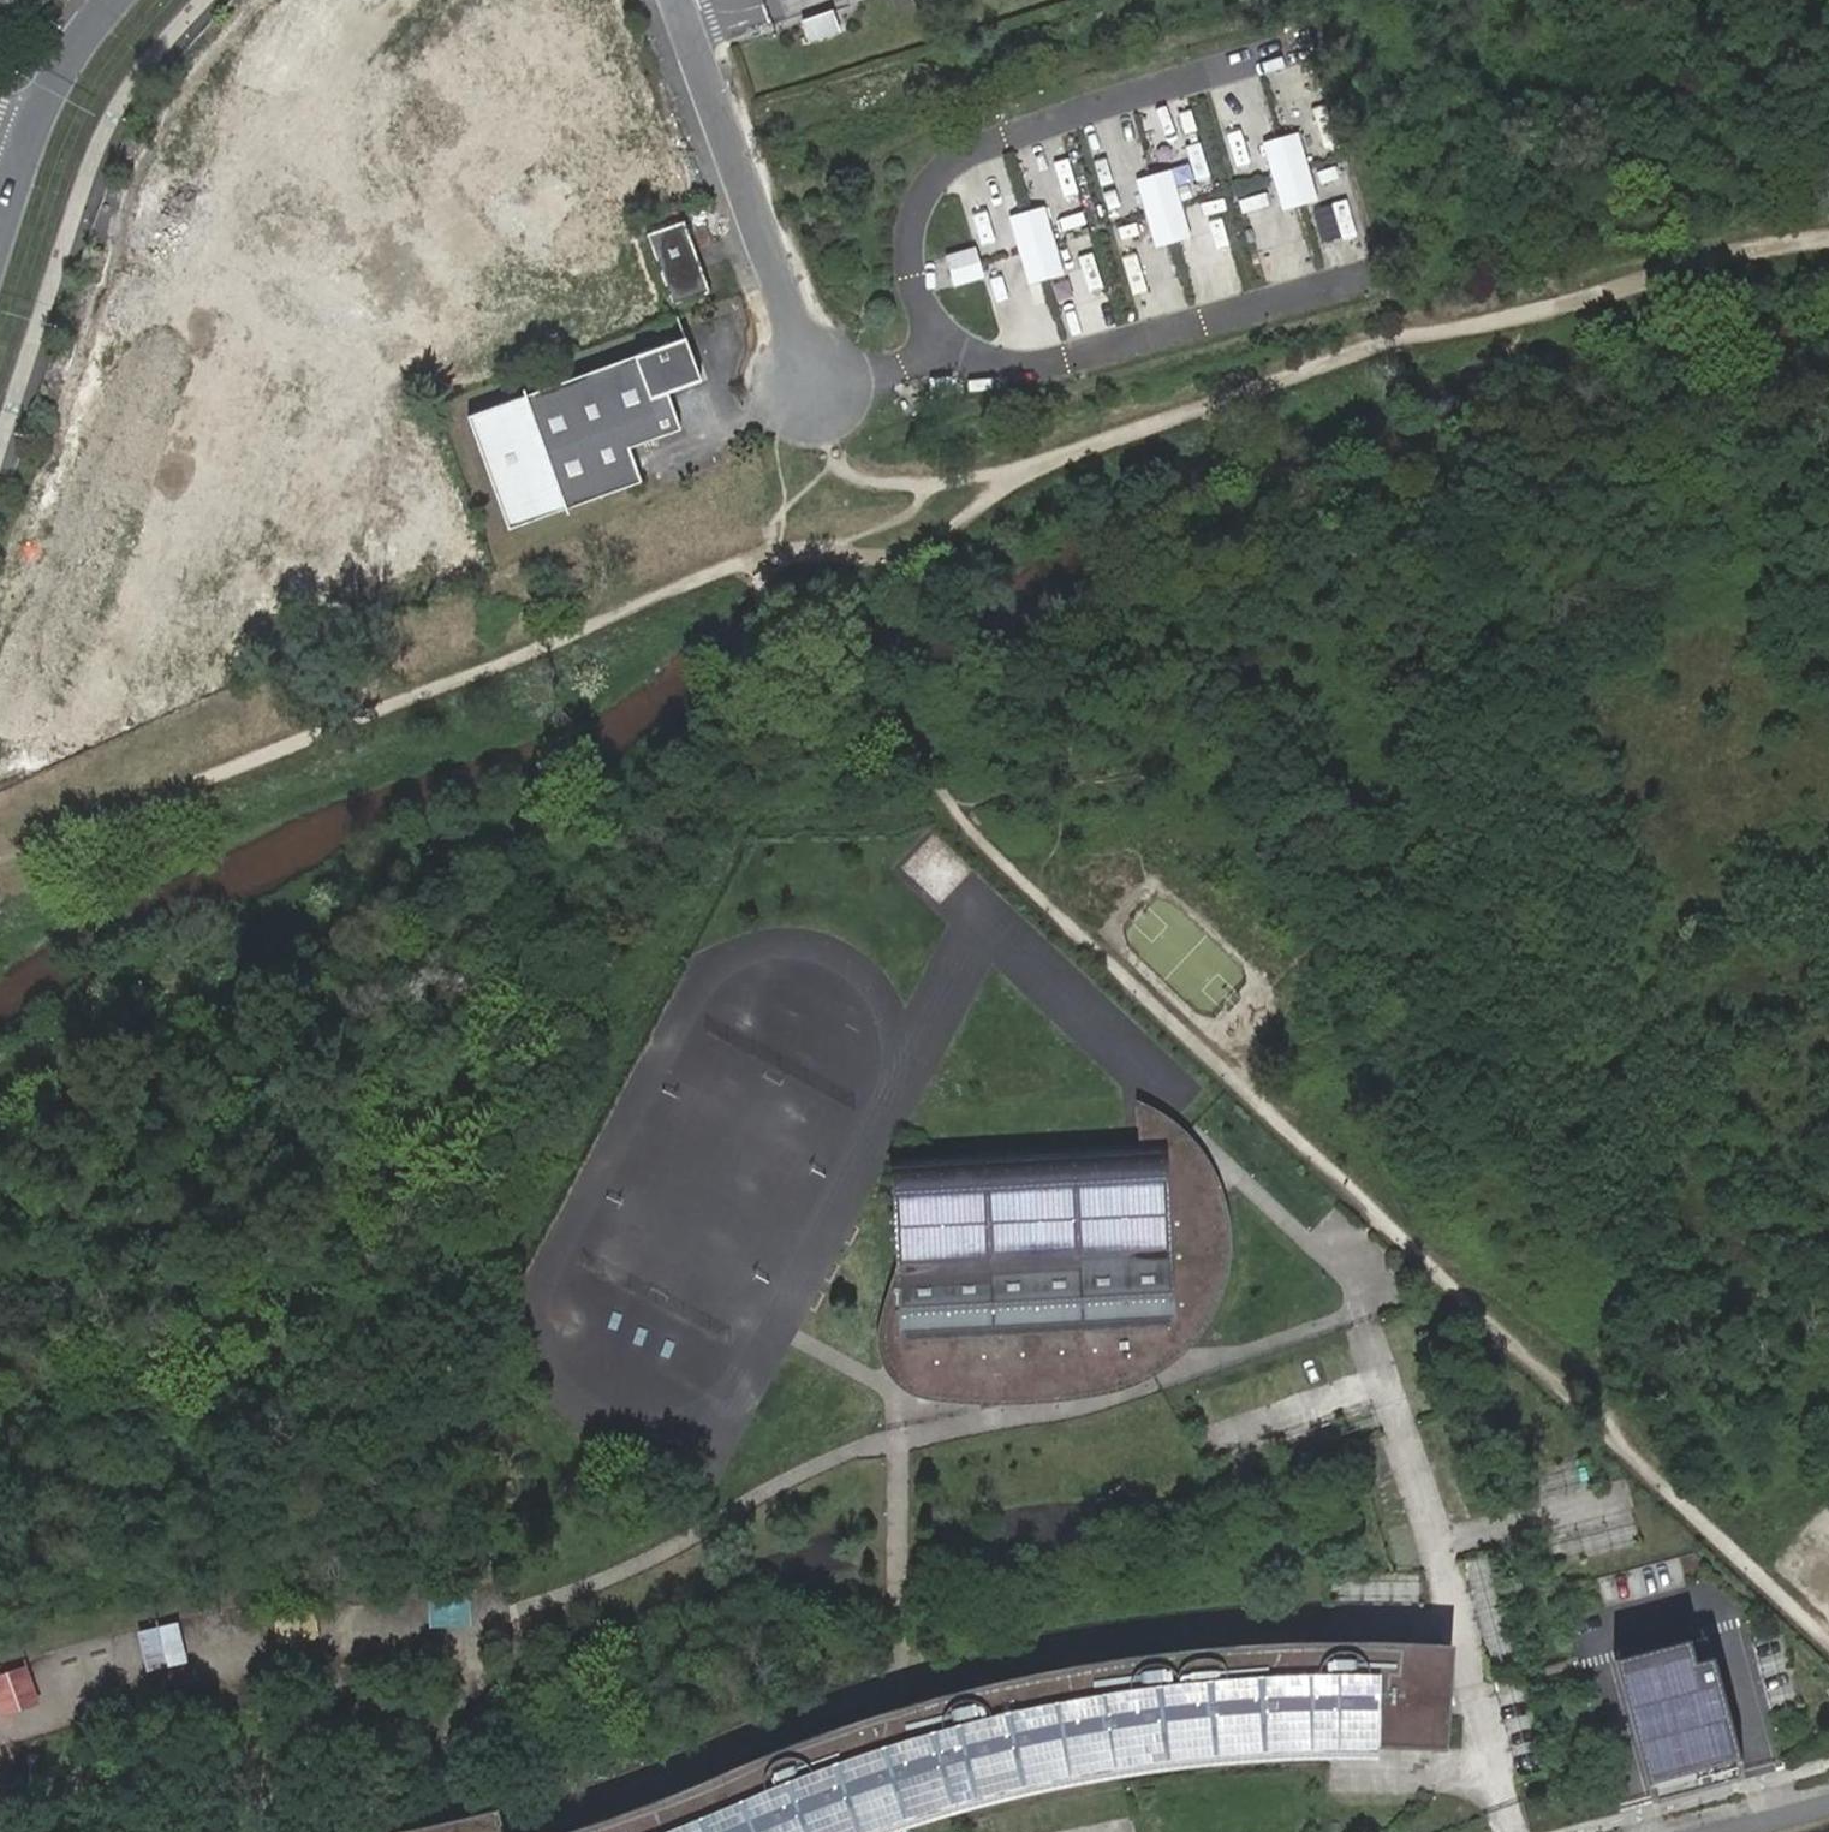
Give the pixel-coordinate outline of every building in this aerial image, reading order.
[(803,15),(806,36),(835,31),(831,10),(803,15)] [(1299,134),(1262,144),(1281,211),(1303,206),(1319,202),(1299,134)] [(1070,154),(1038,164),(1049,200),(1081,190),(1070,154)] [(1172,172),(1136,181),(1155,249),(1174,244),(1191,239),(1172,172)] [(1317,207),(1327,237),(1357,228),(1347,197),(1317,207)] [(1027,213),(1009,218),(1028,285),(1046,280),(1064,275),(1044,208),(1027,213)] [(690,215),(647,230),(672,302),(715,288),(690,215)] [(975,249),(946,257),(954,289),(985,280),(975,249)] [(1070,271),(1076,302),(1103,297),(1097,266),(1070,271)] [(507,522),(638,477),(627,444),(680,426),(668,391),(699,379),(685,337),(470,412),(507,522)] [(1137,1144),(892,1157),(898,1270),(902,1340),(907,1339),(910,1378),(903,1378),(900,1383),(911,1390),(923,1395),(936,1397),(962,1399),(997,1401),(1041,1399),(1069,1396),(1108,1390),(1131,1383),(1155,1371),(1153,1350),(1182,1349),(1194,1335),(1203,1324),(1213,1305),(1216,1298),(1224,1271),(1226,1256),(1227,1242),(1226,1228),(1221,1201),(1215,1184),(1196,1185),(1194,1157),(1200,1157),(1199,1156),(1186,1139),(1173,1127),(1152,1113),(1135,1104),(1137,1144)] [(1205,1155),(1199,1156),(1200,1157),(1194,1157),(1196,1185),(1215,1184),(1220,1184),(1211,1166),(1205,1155)] [(894,1376),(900,1383),(903,1378),(910,1378),(907,1339),(902,1340),(898,1270),(886,1312),(882,1329),(881,1340),(883,1353),(885,1361),(894,1376)] [(1170,1366),(1190,1348),(1182,1349),(1153,1350),(1155,1371),(1155,1376),(1170,1366)] [(469,1583),(432,1583),(431,1621),(468,1621),(469,1583)] [(143,1664),(183,1661),(180,1621),(140,1624),(143,1664)] [(1702,1637),(1707,1658),(1712,1657),(1705,1631),(1612,1656),(1649,1795),(1654,1793),(1618,1659),(1652,1650),(1659,1677),(1675,1673),(1668,1646),(1702,1637)] [(1652,1650),(1618,1659),(1654,1793),(1737,1771),(1713,1680),(1717,1679),(1712,1657),(1707,1658),(1702,1637),(1668,1646),(1675,1673),(1659,1677),(1652,1650)] [(883,1826),(882,1823),(899,1817),(899,1804),(916,1799),(921,1815),(979,1798),(1011,1790),(1040,1783),(1103,1771),(1102,1767),(1159,1758),(1202,1753),(1246,1750),(1327,1747),(1380,1746),(1445,1750),(1448,1705),(1424,1704),(1425,1687),(1450,1689),(1453,1645),(1407,1642),(1352,1641),(1292,1642),(1242,1645),(1192,1649),(1139,1655),(1087,1663),(1088,1672),(1075,1674),(1074,1665),(1017,1676),(969,1688),(921,1700),(874,1715),(832,1729),(752,1759),(718,1774),(723,1785),(661,1811),(602,1831),(885,1831),(883,1826)] [(41,1701),(29,1660),(0,1669),(0,1713),(41,1701)] [(916,1799),(899,1804),(899,1817),(882,1823),(883,1826),(921,1815),(916,1799)] [(594,1822),(563,1831),(598,1831),(594,1822)]
